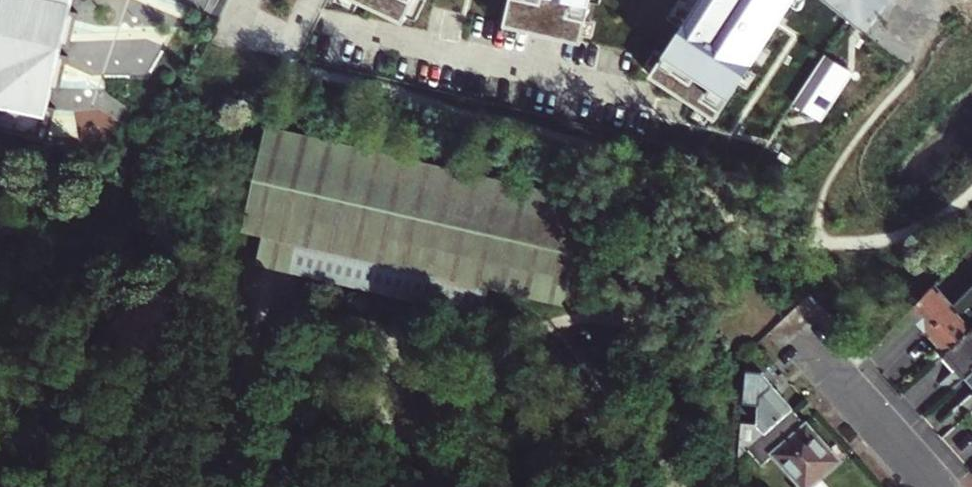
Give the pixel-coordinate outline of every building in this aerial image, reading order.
[(47,159),(79,0),(0,0),(0,145),(47,159)] [(406,19),(416,0),(364,0),(406,19)] [(505,25),(586,41),(596,0),(510,0),(505,25)] [(641,73),(714,124),(799,0),(691,0),(641,73)] [(270,125),(249,218),(370,253),(399,154),(310,134),(270,125)] [(399,154),(370,253),(462,280),(565,304),(590,200),(399,154)] [(370,253),(249,218),(247,231),(462,280),(370,253)] [(944,352),(971,327),(971,278),(948,303),(938,292),(930,283),(906,310),(914,319),(944,352)] [(964,375),(971,368),(971,327),(944,352),(964,375)] [(754,354),(760,360),(764,356),(761,353),(758,350),(754,354)] [(755,408),(750,450),(790,411),(769,387),(777,380),(769,370),(762,377),(755,408)] [(750,450),(750,453),(760,464),(771,454),(800,486),(824,486),(817,479),(836,462),(790,411),(750,450)]
